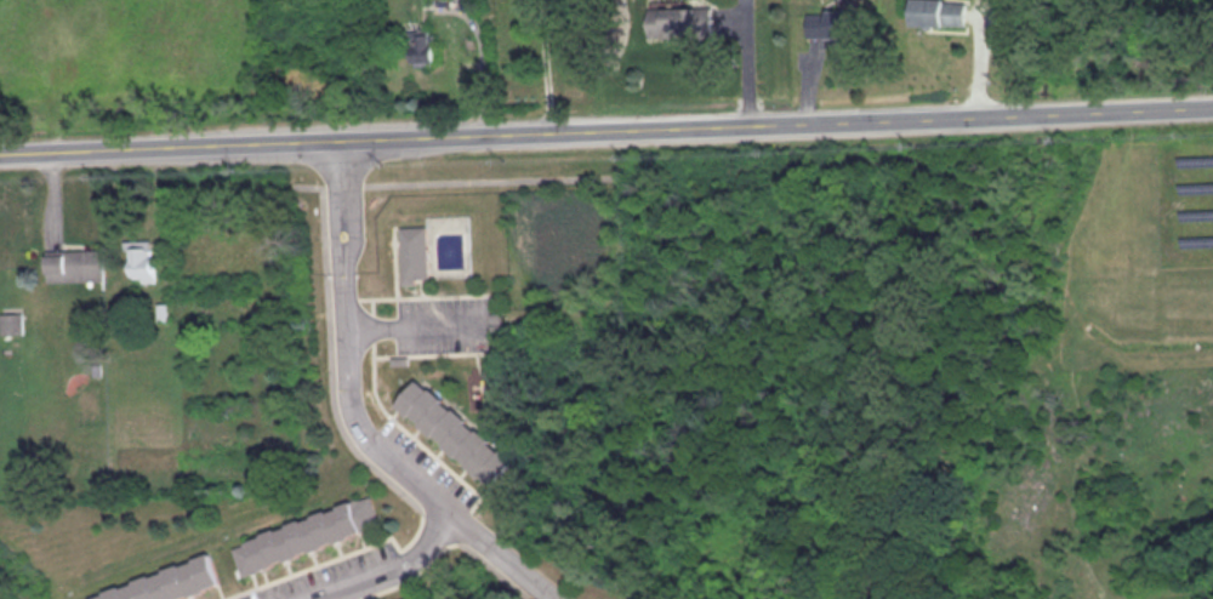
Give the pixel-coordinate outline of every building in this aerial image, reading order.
[(914,26),(969,26),(969,0),(914,0),(914,26)] [(713,7),(650,7),(650,38),(713,38),(713,7)] [(809,39),(862,39),(862,9),(809,9),(809,39)] [(436,65),(436,31),(411,31),(411,65),(436,65)] [(400,226),(427,224),(429,276),(421,278),(415,278),(415,284),(402,283),(400,226)] [(134,251),(134,281),(156,281),(156,240),(129,240),(129,251),(134,251)] [(106,280),(49,281),(47,255),(67,253),(67,249),(104,249),(106,280)] [(1,313),(23,313),(23,333),(2,333),(1,313)] [(490,321),(490,313),(500,313),(501,321),(490,321)] [(491,324),(501,324),(501,332),(491,332),(491,324)] [(395,403),(414,378),(514,461),(495,484),(395,403)] [(245,576),(234,547),(370,495),(381,524),(245,576)] [(221,582),(175,598),(90,598),(211,554),(221,582)]
